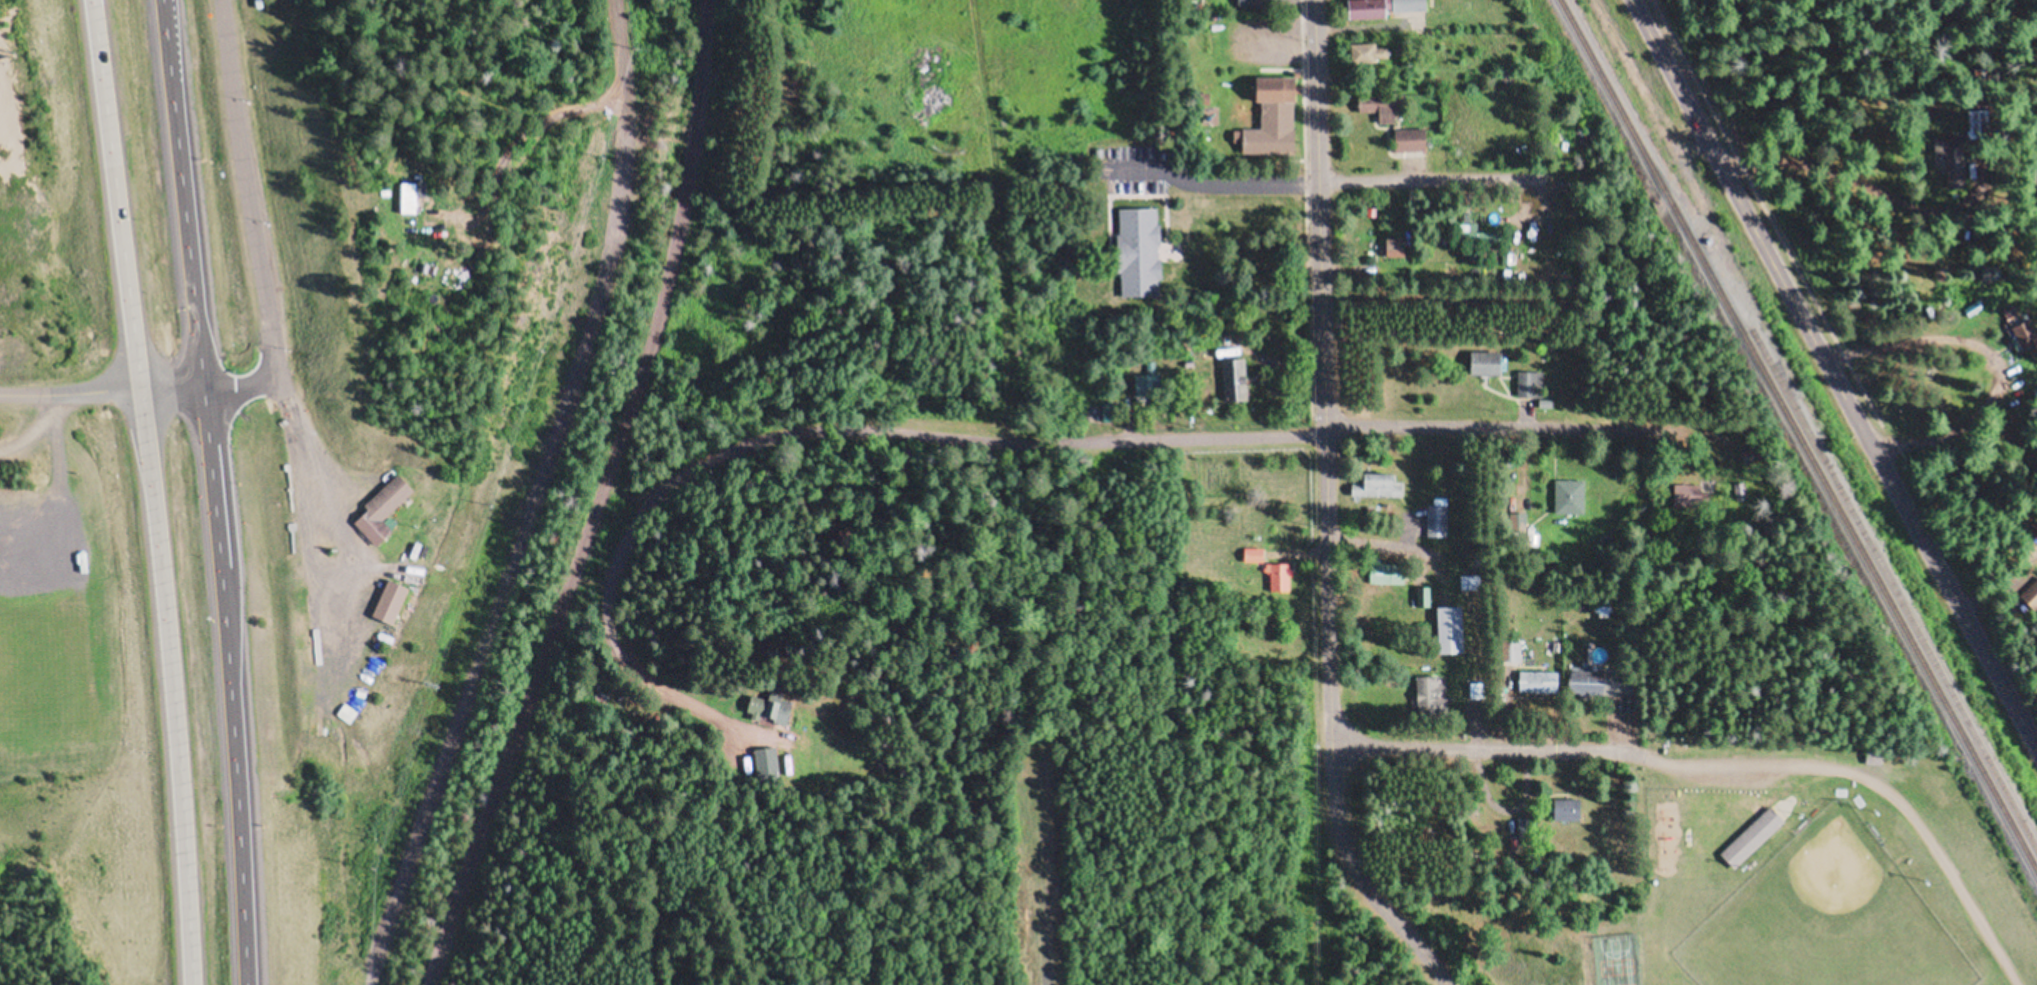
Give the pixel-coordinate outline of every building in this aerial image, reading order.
[(1352,17),(1429,14),(1428,0),(1352,0),(1352,17)] [(1351,63),(1382,63),(1382,44),(1351,44),(1351,63)] [(1299,153),(1298,77),(1258,78),(1259,129),(1243,129),(1244,154),(1299,153)] [(1406,109),(1406,95),(1360,95),(1360,114),(1380,114),(1380,125),(1398,125),(1398,109),(1406,109)] [(1988,139),(1988,112),(1967,112),(1967,139),(1988,139)] [(1428,131),(1393,131),(1393,152),(1428,152),(1428,131)] [(1944,168),(1945,183),(1964,182),(1963,138),(1933,139),(1934,168),(1944,168)] [(401,210),(402,181),(430,182),(430,195),(422,195),(421,211),(401,210)] [(1117,204),(1118,292),(1160,292),(1159,203),(1117,204)] [(1476,233),(1476,247),(1507,247),(1507,233),(1476,233)] [(1406,238),(1386,238),(1386,259),(1406,259),(1406,238)] [(2027,322),(2023,313),(2009,319),(2024,353),(2030,350),(2034,359),(2036,358),(2036,327),(2034,320),(2027,322)] [(1465,346),(1465,369),(1496,368),(1496,346),(1465,346)] [(1504,353),(1473,353),(1473,377),(1504,377),(1504,353)] [(1246,359),(1222,361),(1225,404),(1249,402),(1246,359)] [(1516,367),(1517,392),(1536,391),(1536,367),(1516,367)] [(1162,377),(1137,377),(1137,397),(1162,397),(1162,377)] [(1739,468),(1761,460),(1756,447),(1734,455),(1739,468)] [(356,521),(368,509),(365,506),(400,472),(417,490),(391,515),(397,521),(375,542),(356,521)] [(1404,489),(1398,489),(1398,474),(1362,474),(1362,485),(1349,485),(1349,498),(1404,498),(1404,489)] [(1585,515),(1585,481),(1555,481),(1555,515),(1585,515)] [(1672,487),(1672,507),(1706,507),(1706,487),(1672,487)] [(1447,539),(1447,499),(1433,499),(1433,505),(1425,505),(1425,539),(1447,539)] [(1264,550),(1243,550),(1243,563),(1264,563),(1264,550)] [(1291,594),(1291,565),(1266,565),(1266,594),(1291,594)] [(1406,566),(1373,566),(1373,584),(1406,584),(1406,566)] [(1480,577),(1458,577),(1458,591),(1480,591),(1480,577)] [(377,616),(393,578),(416,588),(400,625),(377,616)] [(2036,605),(2036,581),(2022,594),(2034,608),(2036,605)] [(1427,589),(1418,589),(1418,608),(1427,608),(1427,589)] [(1435,608),(1436,656),(1464,655),(1464,608),(1435,608)] [(1560,673),(1519,673),(1519,694),(1560,694),(1560,673)] [(1630,674),(1571,674),(1571,696),(1630,696),(1630,674)] [(1417,678),(1418,718),(1442,718),(1441,678),(1417,678)] [(1468,685),(1468,699),(1484,700),(1484,685),(1468,685)] [(749,712),(787,723),(793,702),(755,691),(749,712)] [(737,765),(737,747),(767,748),(766,766),(737,765)] [(1583,822),(1583,801),(1552,801),(1552,822),(1583,822)] [(1733,871),(1784,825),(1770,809),(1719,856),(1733,871)] [(1533,819),(1507,819),(1507,839),(1533,839),(1533,819)]
